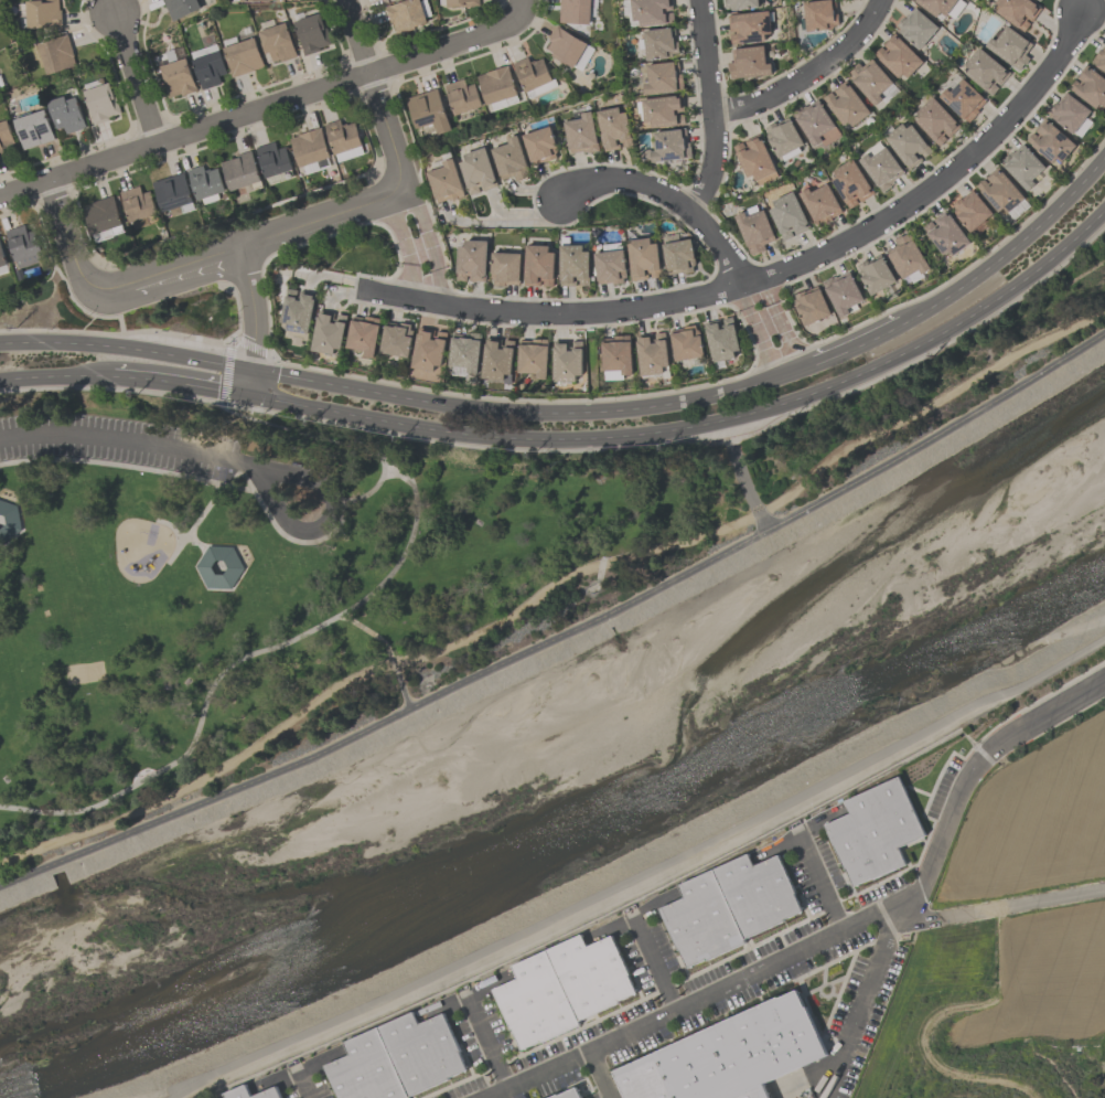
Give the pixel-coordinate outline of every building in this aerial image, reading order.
[(25,1),(40,0),(58,0),(58,10),(61,10),(62,26),(28,29),(26,17),(19,17),(18,2),(25,2),(25,1)] [(172,21),(163,0),(197,0),(201,8),(172,21)] [(393,4),(407,0),(419,0),(427,22),(414,26),(414,29),(396,34),(393,22),(390,22),(385,6),(391,3),(393,4)] [(443,10),(481,6),(481,0),(442,0),(443,10)] [(558,22),(559,0),(591,0),(589,24),(558,22)] [(633,20),(630,0),(671,0),(673,9),(667,10),(667,12),(673,12),(674,23),(640,26),(640,20),(633,20)] [(726,7),(725,0),(758,0),(759,7),(731,10),(730,7),(726,7)] [(805,2),(830,0),(835,0),(836,13),(837,13),(838,24),(834,24),(833,28),(832,29),(807,31),(805,2)] [(936,17),(913,0),(957,0),(946,15),(940,11),(936,17)] [(994,2),(995,0),(1031,0),(1042,8),(1032,21),(1027,18),(1026,20),(1030,23),(1023,32),(996,12),(1000,7),(994,2)] [(938,28),(920,49),(899,31),(901,29),(897,25),(904,17),(905,17),(914,7),(938,28)] [(768,10),(771,33),(764,33),(765,41),(731,44),(730,34),(736,33),(734,31),(729,31),(728,14),(768,10)] [(303,55),(302,50),(293,21),(319,12),(324,26),(325,26),(331,43),(319,47),(320,51),(303,55)] [(258,31),(286,22),(297,55),(280,61),(280,58),(272,61),(269,51),(265,53),(260,42),(261,42),(258,31)] [(550,55),(552,52),(546,49),(550,42),(548,40),(556,25),(588,43),(573,67),(550,55)] [(985,46),(991,38),(996,41),(1007,25),(1032,44),(1024,55),(1029,57),(1018,73),(1009,67),(1011,65),(985,46)] [(670,28),(672,28),(674,28),(676,42),(678,42),(679,52),(675,53),(676,56),(668,57),(646,61),(643,30),(670,28)] [(923,62),(906,77),(903,73),(898,78),(873,53),(881,46),(884,50),(887,49),(882,44),(894,32),(923,62)] [(37,43),(67,34),(74,56),(73,56),(76,66),(47,75),(37,43)] [(223,47),(255,36),(264,66),(254,70),(255,70),(233,77),(223,47)] [(772,74),(730,78),(729,71),(728,71),(727,62),(732,62),(731,49),(763,45),(765,64),(771,63),(772,74)] [(965,73),(968,70),(963,65),(978,46),(1010,73),(1000,85),(995,82),(994,84),(998,87),(991,95),(965,73)] [(1103,50),(1104,46),(1104,71),(1096,65),(1091,62),(1101,47),(1103,50)] [(202,89),(192,60),(218,51),(226,73),(218,76),(221,83),(202,89)] [(543,57),(552,81),(525,93),(512,62),(527,55),(529,62),(534,60),(535,61),(543,57)] [(168,97),(164,84),(165,84),(160,65),(186,57),(196,90),(181,96),(181,94),(168,97)] [(861,66),(871,57),(892,82),(878,94),(882,99),(873,106),(847,74),(852,68),(851,67),(858,62),(861,66)] [(644,94),(643,83),(648,83),(646,64),(678,61),(679,74),(682,74),(683,88),(677,89),(678,90),(644,94)] [(1086,64),(1104,79),(1104,106),(1104,107),(1099,104),(1095,108),(1069,87),(1074,79),(1079,83),(1081,81),(1076,77),(1086,64)] [(517,95),(486,105),(476,76),(485,74),(484,72),(507,65),(517,95)] [(481,106),(454,115),(444,85),(463,78),(465,86),(473,83),(481,106)] [(844,125),(824,97),(832,92),(834,96),(836,94),(832,89),(846,78),(871,113),(851,127),(848,121),(844,125)] [(962,78),(986,100),(977,109),(978,111),(968,122),(964,118),(963,119),(937,96),(946,87),(951,92),(962,78)] [(84,90),(108,83),(114,97),(115,96),(120,113),(108,117),(109,119),(95,125),(84,90)] [(437,135),(432,122),(416,128),(406,98),(437,87),(451,130),(437,135)] [(1073,135),(1055,121),(1056,120),(1051,116),(1052,114),(1049,110),(1055,102),(1056,103),(1065,92),(1091,110),(1073,135)] [(685,124),(678,125),(678,126),(651,128),(650,121),(644,122),(642,98),(682,95),(682,97),(683,97),(684,110),(678,111),(678,114),(684,114),(685,124)] [(86,127),(66,134),(64,126),(56,128),(47,102),(64,96),(65,100),(76,96),(86,127)] [(938,146),(915,121),(921,116),(916,111),(933,96),(961,126),(948,138),(944,132),(942,135),(946,139),(938,146)] [(813,147),(792,113),(801,106),(801,108),(805,105),(806,107),(817,99),(835,126),(818,136),(822,141),(813,147)] [(603,151),(596,111),(619,107),(618,105),(624,104),(633,146),(622,148),(621,142),(620,142),(621,148),(603,151)] [(54,139),(23,149),(13,119),(44,109),(54,139)] [(564,121),(581,118),(580,113),(591,111),(599,150),(583,153),(583,151),(570,153),(569,149),(569,150),(564,121)] [(777,158),(766,137),(766,134),(766,132),(768,131),(765,127),(775,121),(776,125),(790,118),(804,143),(777,158)] [(1075,145),(1060,162),(1055,158),(1051,162),(1026,140),(1032,132),(1037,136),(1038,134),(1034,130),(1045,118),(1075,145)] [(4,153),(0,155),(0,121),(7,119),(14,142),(7,146),(7,147),(2,149),(4,153)] [(324,125),(340,119),(341,125),(346,124),(346,125),(354,121),(362,146),(334,154),(324,125)] [(932,151),(924,158),(921,153),(919,154),(922,159),(909,169),(884,137),(902,124),(905,129),(911,125),(932,151)] [(532,162),(522,135),(549,126),(557,148),(557,151),(556,153),(557,158),(546,161),(546,160),(534,164),(533,161),(532,162)] [(321,127),(331,157),(299,167),(290,138),(298,136),(298,135),(321,127)] [(652,162),(651,151),(655,150),(653,131),(682,129),(686,129),(687,142),(689,142),(689,146),(690,146),(691,158),(652,162)] [(759,185),(757,180),(754,181),(752,175),(747,178),(732,146),(742,141),(744,147),(748,146),(744,140),(759,134),(777,177),(759,185)] [(529,174),(523,177),(523,179),(515,181),(514,175),(501,180),(491,149),(508,143),(507,138),(517,135),(529,174)] [(292,169),(266,178),(255,148),(275,141),(277,149),(285,147),(292,169)] [(999,161),(1007,153),(1008,154),(1011,151),(1012,152),(1022,143),(1044,167),(1031,180),(1034,183),(1027,190),(999,161)] [(470,195),(459,162),(465,160),(463,154),(484,147),(497,185),(482,191),(481,190),(479,191),(480,192),(470,195)] [(904,172),(892,181),(893,182),(891,184),(891,185),(883,192),(859,160),(867,153),(870,158),(886,147),(904,172)] [(219,162),(232,158),(232,159),(237,158),(236,156),(250,150),(262,186),(251,190),(249,184),(229,192),(219,162)] [(442,161),(452,158),(463,190),(462,190),(464,196),(450,201),(449,199),(438,202),(437,199),(436,199),(427,172),(444,166),(442,161)] [(849,209),(830,180),(836,177),(833,171),(852,158),(875,193),(860,202),(857,196),(855,199),(858,203),(849,209)] [(187,170),(203,164),(204,170),(210,169),(210,170),(217,168),(225,191),(197,200),(187,170)] [(1024,198),(1007,213),(1002,209),(998,212),(976,185),(984,179),(987,183),(989,182),(985,177),(997,167),(1024,198)] [(152,183),(184,172),(193,202),(192,202),(194,209),(182,213),(180,206),(162,213),(152,183)] [(819,226),(816,222),(815,222),(798,193),(808,188),(811,192),(827,183),(840,207),(839,207),(841,212),(832,218),(832,220),(819,226)] [(158,213),(130,223),(120,192),(139,185),(141,193),(150,191),(158,213)] [(952,204),(961,198),(972,190),(974,192),(975,192),(993,213),(969,232),(956,216),(956,215),(954,213),(954,212),(954,211),(955,210),(955,209),(952,204)] [(783,242),(769,210),(774,206),(772,201),(793,191),(811,228),(795,235),(793,230),(791,231),(794,237),(783,242)] [(82,206),(92,203),(92,202),(114,195),(124,224),(121,225),(124,232),(112,235),(110,228),(92,235),(82,206)] [(750,255),(734,215),(744,212),(747,216),(763,210),(775,239),(763,244),(765,249),(761,252),(761,250),(750,255)] [(923,227),(931,221),(934,225),(936,224),(933,220),(947,210),(970,243),(952,256),(948,250),(943,254),(923,227)] [(15,260),(6,231),(24,224),(26,232),(34,230),(42,252),(15,260)] [(902,278),(887,250),(898,245),(894,239),(901,235),(901,236),(909,232),(930,267),(926,268),(927,270),(921,274),(918,269),(902,278)] [(10,272),(0,236),(0,275),(10,272)] [(661,277),(651,278),(651,273),(647,274),(648,279),(632,280),(626,241),(650,238),(651,244),(656,243),(661,277)] [(667,275),(662,244),(691,238),(696,262),(695,264),(695,265),(693,267),(694,271),(683,274),(683,271),(667,275)] [(485,281),(469,281),(469,275),(466,275),(465,280),(455,280),(458,246),(463,246),(464,239),(486,241),(485,281)] [(554,287),(543,286),(543,280),(540,280),(539,286),(524,285),(526,245),(548,245),(548,252),(555,253),(554,287)] [(560,245),(582,245),(582,252),(589,250),(589,285),(579,285),(579,279),(576,279),(576,285),(560,285),(560,245)] [(623,284),(612,285),(612,283),(598,284),(598,281),(597,281),(593,253),(623,249),(626,277),(623,277),(623,284)] [(521,254),(518,285),(504,284),(504,286),(493,285),(494,279),(492,278),(491,277),(491,276),(491,275),(492,274),(491,274),(492,252),(521,254)] [(871,296),(859,274),(859,273),(859,271),(860,270),(857,265),(868,259),(869,262),(876,258),(876,259),(882,256),(897,281),(871,296)] [(822,281),(832,277),(833,277),(836,276),(837,277),(849,270),(865,299),(847,308),(850,312),(840,318),(822,281)] [(309,334),(286,330),(287,323),(281,322),(287,288),(297,290),(297,296),(299,296),(300,290),(315,294),(309,334)] [(804,327),(795,307),(796,307),(795,306),(795,305),(794,303),(794,302),(795,301),(795,300),(796,299),(794,295),(805,290),(806,294),(819,288),(830,313),(804,327)] [(347,316),(341,349),(334,348),(333,353),(311,349),(319,310),(334,313),(333,318),(336,319),(337,313),(347,316)] [(733,316),(736,324),(734,324),(740,350),(733,351),(736,358),(714,363),(705,323),(719,320),(720,324),(723,324),(722,319),(733,316)] [(346,348),(352,320),(360,321),(360,320),(372,322),(372,323),(379,326),(374,358),(364,355),(365,351),(346,348)] [(414,330),(408,358),(379,352),(385,324),(395,327),(395,326),(399,326),(400,322),(410,324),(410,330),(414,330)] [(441,366),(435,365),(433,372),(411,367),(419,327),(435,330),(433,335),(437,335),(438,330),(448,332),(441,366)] [(705,356),(675,361),(670,333),(672,333),(670,330),(684,328),(684,330),(693,329),(694,335),(700,334),(705,356)] [(636,335),(652,333),(653,339),(655,339),(654,332),(665,331),(669,365),(664,366),(664,373),(641,376),(636,335)] [(482,333),(478,374),(466,373),(466,367),(449,365),(451,338),(452,338),(452,333),(465,334),(465,332),(470,333),(470,332),(482,333)] [(603,371),(602,343),(603,343),(602,338),(614,338),(614,335),(630,334),(630,341),(631,341),(632,374),(622,375),(622,370),(603,371)] [(511,374),(504,373),(503,380),(482,377),(485,343),(487,343),(487,340),(495,341),(495,339),(502,339),(501,344),(504,344),(504,340),(514,340),(511,374)] [(547,339),(547,345),(548,345),(547,379),(536,379),(536,373),(518,372),(519,344),(521,340),(533,340),(533,339),(547,339)] [(554,382),(554,341),(569,341),(569,347),(572,347),(572,341),(582,341),(582,374),(576,374),(576,382),(554,382)] [(2,545),(22,530),(18,505),(0,499),(0,544),(2,545)] [(208,546),(195,567),(206,589),(230,590),(245,569),(233,547),(208,546)] [(845,801),(899,777),(925,836),(899,849),(906,865),(854,889),(825,825),(850,814),(845,801)] [(714,870),(749,854),(754,867),(779,856),(804,913),(745,939),(714,870)] [(714,870),(678,886),(684,898),(659,909),(686,970),(747,942),(745,939),(714,870)] [(547,951),(582,935),(588,947),(612,936),(639,994),(579,1022),(547,951)] [(547,951),(513,968),(518,979),(493,991),(522,1052),(580,1024),(579,1022),(547,951)] [(763,1084),(770,1097),(626,1097),(614,1072),(797,989),(827,1055),(763,1084)] [(378,1027),(414,1012),(419,1024),(443,1013),(469,1070),(409,1097),(378,1027)] [(344,1043),(351,1056),(325,1067),(339,1097),(410,1097),(409,1097),(378,1027),(344,1043)] [(277,1086),(282,1097),(225,1097),(224,1095),(246,1085),(251,1097),(277,1086)] [(578,1086),(583,1097),(551,1097),(578,1086)]
